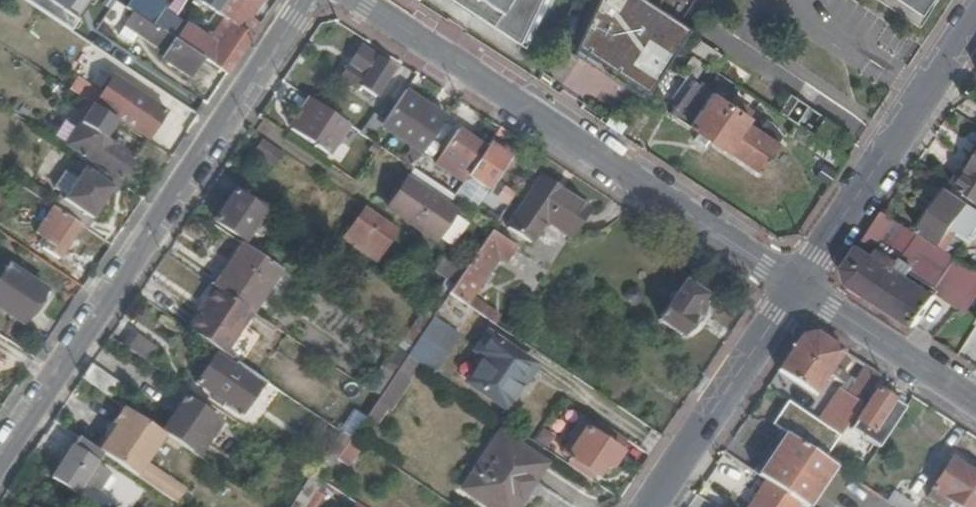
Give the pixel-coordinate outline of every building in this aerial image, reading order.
[(71,31),(92,0),(24,0),(71,31)] [(125,8),(131,13),(174,41),(183,27),(161,12),(167,4),(160,0),(130,0),(125,8)] [(214,13),(233,26),(220,47),(185,24),(183,27),(174,41),(198,56),(226,74),(252,35),(243,28),(261,0),(223,0),(214,13)] [(195,0),(193,0),(188,7),(195,11),(200,3),(195,0)] [(200,3),(214,13),(223,0),(195,0),(200,3)] [(521,47),(552,0),(449,0),(521,47)] [(571,49),(643,97),(666,62),(668,58),(676,48),(686,33),(674,25),(691,0),(593,0),(571,49)] [(922,16),(932,0),(897,0),(922,16)] [(159,58),(185,75),(198,56),(174,41),(131,13),(123,25),(138,34),(163,51),(159,58)] [(123,25),(117,33),(132,44),(138,34),(123,25)] [(375,97),(393,69),(361,48),(341,78),(357,89),(359,86),(375,97)] [(747,118),(692,81),(702,66),(692,59),(676,48),(668,58),(666,62),(680,71),(678,74),(684,78),(671,97),(676,101),(669,113),(695,131),(691,137),(702,145),(707,139),(756,173),(776,142),(770,138),(774,133),(749,115),(747,118)] [(87,103),(93,107),(100,96),(76,78),(68,90),(81,98),(87,103)] [(100,96),(93,107),(145,141),(164,112),(112,78),(100,96)] [(444,123),(403,95),(384,123),(380,129),(422,156),(444,123)] [(791,126),(822,147),(834,130),(786,97),(775,115),(791,126)] [(77,105),(83,109),(87,103),(81,98),(77,105)] [(290,129),(327,154),(347,126),(315,104),(305,118),(301,115),(290,129)] [(117,126),(92,110),(67,147),(119,182),(133,160),(107,142),(117,126)] [(384,123),(375,117),(362,136),(371,142),(380,129),(384,123)] [(785,134),(820,158),(826,149),(822,147),(791,126),(785,134)] [(459,130),(435,164),(463,183),(467,177),(486,149),(459,130)] [(499,150),(502,145),(493,139),(486,149),(467,177),(487,190),(509,157),(499,150)] [(261,141),(252,153),(274,168),(282,155),(261,141)] [(950,183),(954,186),(975,153),(975,144),(950,183)] [(954,186),(975,200),(975,153),(954,186)] [(87,163),(76,180),(65,198),(64,200),(56,211),(80,227),(85,230),(116,183),(87,163)] [(76,180),(64,172),(53,189),(65,198),(76,180)] [(434,243),(455,212),(407,178),(385,209),(434,243)] [(545,221),(570,238),(582,220),(588,211),(586,210),(540,178),(507,228),(530,244),(545,221)] [(497,180),(486,195),(502,207),(513,192),(497,180)] [(946,192),(940,189),(930,205),(935,208),(926,221),(921,230),(946,247),(956,231),(951,227),(966,203),(947,191),(946,192)] [(243,241),(262,214),(233,194),(214,221),(243,241)] [(64,200),(58,196),(50,207),(51,208),(56,211),(64,200)] [(935,208),(930,205),(921,218),(926,221),(935,208)] [(41,249),(58,260),(80,227),(56,211),(51,208),(33,235),(45,243),(41,249)] [(398,230),(366,208),(348,234),(363,245),(360,249),(373,258),(376,254),(380,256),(398,230)] [(975,279),(975,271),(882,210),(868,232),(884,242),(878,251),(862,241),(842,269),(845,285),(911,327),(931,296),(906,280),(896,273),(901,265),(897,262),(907,247),(921,255),(934,263),(928,274),(965,297),(975,279)] [(491,232),(490,233),(462,274),(455,284),(448,294),(495,326),(500,318),(470,298),(498,258),(538,285),(548,271),(491,232)] [(884,242),(868,232),(862,241),(878,251),(884,242)] [(260,258),(242,245),(214,287),(251,312),(279,270),(260,258)] [(906,280),(921,255),(907,247),(897,262),(901,265),(896,273),(906,280)] [(443,261),(436,272),(448,280),(455,284),(462,274),(443,261)] [(43,290),(8,267),(0,280),(0,310),(21,324),(43,290)] [(291,271),(286,268),(282,273),(288,276),(291,271)] [(437,297),(444,301),(448,294),(455,284),(448,280),(437,297)] [(201,300),(206,303),(202,309),(238,334),(252,313),(251,312),(214,287),(211,284),(201,300)] [(704,297),(685,284),(661,321),(683,336),(695,318),(693,317),(704,297)] [(206,303),(201,300),(197,306),(202,309),(206,303)] [(202,309),(197,306),(193,312),(198,315),(202,309)] [(198,315),(188,330),(223,355),(238,334),(202,309),(198,315)] [(396,351),(406,358),(406,357),(433,316),(424,309),(396,351)] [(458,334),(433,316),(406,357),(431,373),(458,334)] [(504,407),(531,365),(485,335),(475,350),(482,355),(465,382),(504,407)] [(816,335),(800,338),(777,373),(814,397),(833,370),(843,354),(816,335)] [(127,350),(152,367),(161,353),(136,336),(127,350)] [(396,351),(390,347),(382,359),(387,362),(398,369),(406,358),(396,351)] [(853,360),(843,354),(833,370),(842,376),(853,360)] [(211,399),(238,417),(262,381),(245,369),(242,374),(215,355),(195,383),(213,396),(211,399)] [(398,369),(387,362),(367,392),(378,399),(385,388),(398,369)] [(91,366),(81,380),(108,399),(118,384),(91,366)] [(849,397),(843,393),(821,424),(840,438),(880,378),(867,369),(849,397)] [(378,399),(377,400),(365,419),(380,428),(400,399),(385,388),(378,399)] [(876,392),(857,422),(874,433),(894,404),(876,392)] [(218,420),(185,398),(161,434),(189,453),(207,427),(211,431),(218,420)] [(157,432),(121,407),(108,425),(113,428),(103,443),(100,441),(94,450),(100,454),(129,473),(157,432)] [(364,420),(353,412),(338,433),(350,441),(351,440),(364,420)] [(628,440),(591,415),(583,427),(620,452),(628,440)] [(821,424),(815,421),(799,446),(824,463),(840,438),(821,424)] [(581,426),(564,450),(562,453),(597,476),(604,465),(611,469),(622,453),(620,452),(583,427),(581,426)] [(338,433),(326,453),(337,461),(350,441),(338,433)] [(483,476),(471,495),(489,506),(518,506),(533,485),(546,466),(502,435),(476,471),(483,476)] [(784,436),(757,476),(766,482),(802,506),(809,506),(834,470),(824,463),(799,446),(784,436)] [(94,450),(78,439),(51,480),(73,495),(100,454),(94,450)] [(351,440),(350,441),(337,461),(336,462),(346,469),(361,447),(351,440)] [(564,450),(551,441),(545,451),(558,459),(562,453),(564,450)] [(952,458),(925,499),(936,506),(975,506),(975,475),(952,458)] [(541,485),(563,488),(565,473),(544,470),(541,485)] [(483,476),(476,471),(463,489),(471,495),(483,476)] [(326,478),(319,474),(316,479),(322,482),(323,483),(326,478)] [(319,486),(325,490),(328,486),(323,483),(322,482),(319,486)] [(766,482),(749,506),(802,506),(766,482)] [(319,486),(305,506),(323,506),(334,490),(328,486),(325,490),(319,486)] [(156,503),(162,506),(169,506),(171,504),(160,497),(156,503)]
